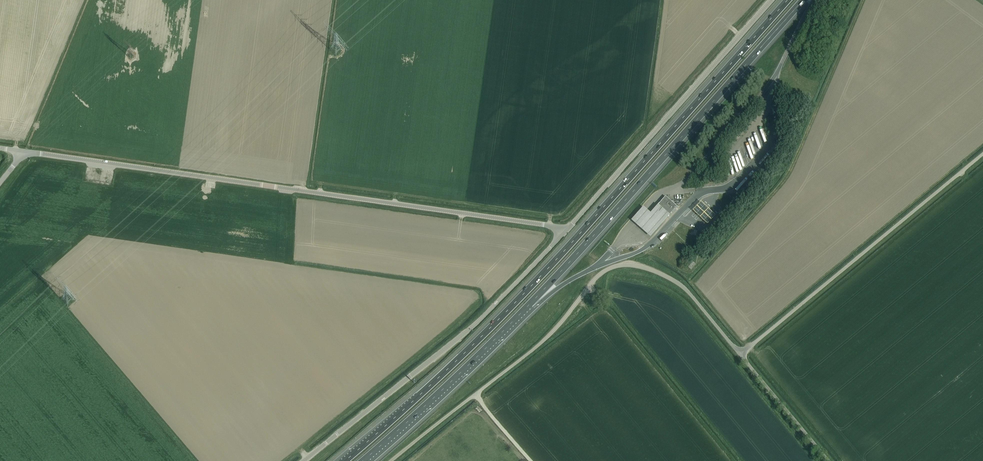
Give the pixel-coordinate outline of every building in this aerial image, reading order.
[(748,176),(740,188),(743,189),(751,178),(748,176)] [(668,216),(677,206),(665,196),(657,206),(668,216)] [(668,216),(657,206),(650,214),(647,211),(643,208),(631,221),(638,227),(650,237),(668,216)]
